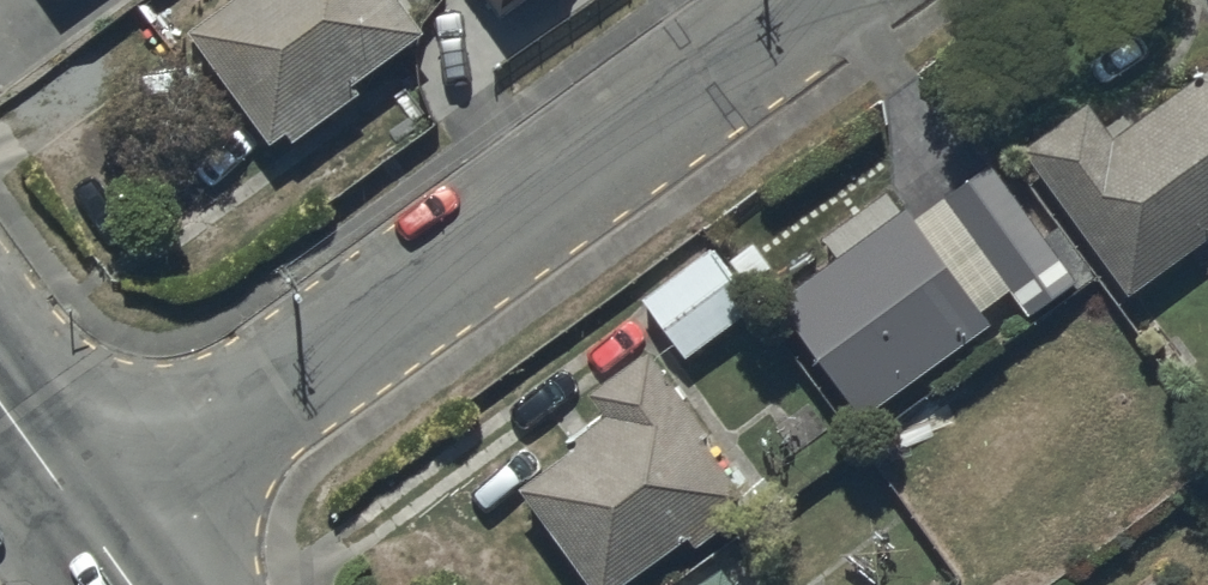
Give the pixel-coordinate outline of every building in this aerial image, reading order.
[(189,22),(275,139),(290,128),(295,135),(362,88),(354,76),(423,29),(403,0),(220,0),(189,22)] [(502,15),(521,0),(490,0),(502,15)] [(1027,146),(1128,289),(1207,232),(1207,68),(1115,134),(1091,100),(1027,146)] [(839,251),(778,296),(864,414),(992,320),(982,307),(1011,286),(1030,312),(1071,281),(1076,288),(1098,272),(1062,223),(1045,235),(991,162),(917,216),(907,203),(902,207),(887,187),(825,233),(839,251)] [(714,244),(644,295),(687,354),(757,302),(714,244)] [(521,482),(597,584),(615,584),(687,531),(700,548),(758,505),(701,428),(708,423),(648,342),(588,386),(606,411),(574,436),(577,440),(521,482)] [(717,561),(684,584),(735,584),(717,561)]
